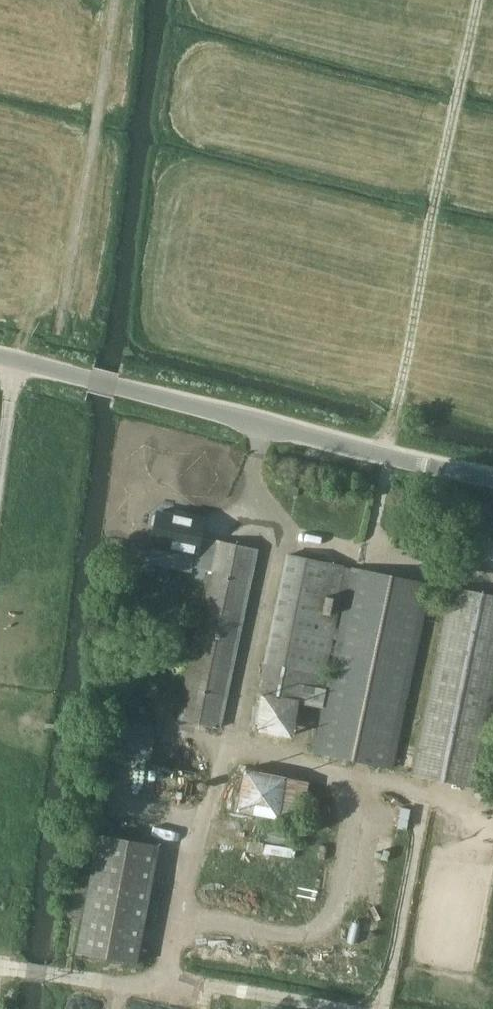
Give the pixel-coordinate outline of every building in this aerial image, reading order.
[(160,513),(158,513),(158,515),(153,516),(151,525),(155,528),(151,547),(194,556),(191,568),(210,572),(179,720),(221,729),(257,551),(216,541),(216,542),(201,538),(204,519),(186,515),(185,519),(172,516),(171,512),(162,510),(160,513)] [(314,753),(393,770),(431,587),(286,557),(261,680),(321,692),(332,639),(338,640),(314,753)] [(451,590),(412,775),(475,788),(492,702),(492,599),(451,590)] [(167,641),(171,661),(192,656),(188,637),(167,641)] [(113,719),(107,750),(149,759),(156,728),(113,719)] [(154,846),(95,836),(73,955),(132,966),(154,846)]
